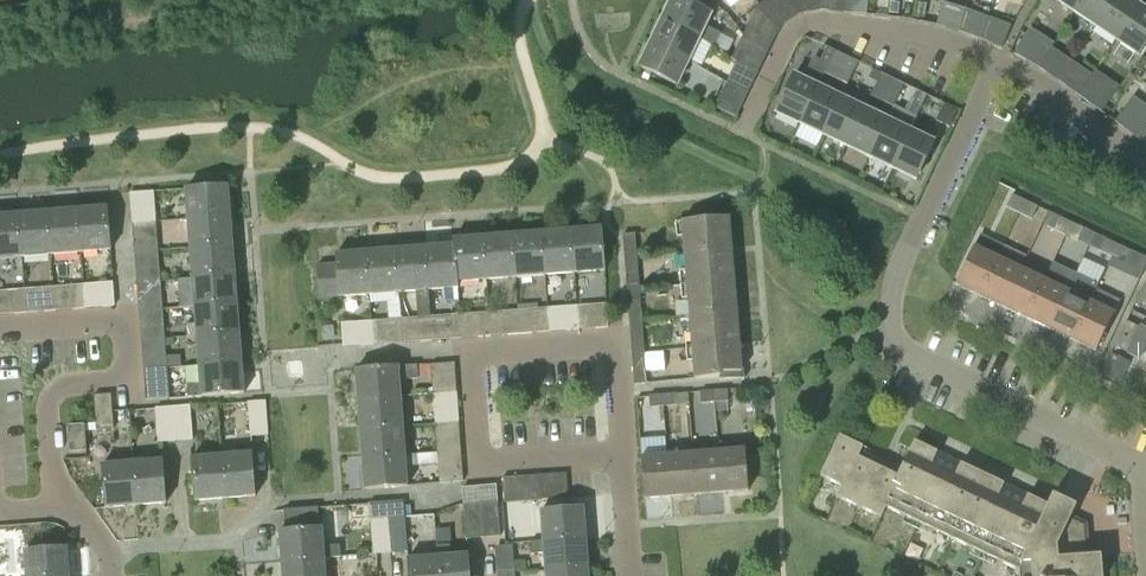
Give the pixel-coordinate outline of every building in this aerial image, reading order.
[(711,46),(714,48),(720,35),(706,27),(711,15),(680,0),(674,0),(663,22),(700,39),(711,46)] [(793,3),(798,15),(804,13),(807,13),(802,1),(802,0),(791,0),(793,3)] [(821,11),(828,12),(829,0),(822,0),(821,11)] [(843,13),(852,14),(854,0),(845,0),(843,13)] [(1075,13),(1083,0),(1056,0),(1075,13)] [(1096,27),(1114,0),(1083,0),(1075,13),(1096,27)] [(1117,41),(1140,7),(1129,0),(1114,0),(1096,27),(1117,41)] [(889,15),(899,16),(900,3),(890,1),(889,15)] [(941,3),(937,26),(943,28),(948,5),(941,3)] [(1117,41),(1140,56),(1145,46),(1145,11),(1140,7),(1117,41)] [(770,10),(766,16),(770,21),(780,30),(783,24),(785,23),(777,15),(773,8),(770,10)] [(965,10),(959,32),(966,34),(972,12),(965,10)] [(989,19),(981,40),(987,43),(995,21),(989,19)] [(663,22),(652,45),(689,62),(700,39),(663,22)] [(1030,29),(1013,56),(1024,62),(1040,35),(1030,29)] [(753,31),(748,41),(769,51),(774,41),(753,31)] [(689,62),(652,45),(641,69),(677,86),(689,62)] [(795,77),(777,113),(801,125),(819,88),(817,88),(824,74),(825,75),(835,53),(826,49),(820,61),(814,58),(803,80),(795,77)] [(1052,49),(1039,70),(1049,77),(1062,55),(1052,49)] [(742,52),(736,62),(737,63),(758,73),(763,62),(742,52)] [(839,81),(848,86),(859,64),(850,60),(839,81)] [(1072,62),(1058,82),(1068,89),(1081,68),(1072,62)] [(1092,75),(1078,96),(1087,103),(1105,78),(1095,71),(1092,75)] [(731,72),(726,83),(747,94),(752,83),(731,72)] [(895,80),(885,102),(893,106),(903,84),(895,80)] [(801,125),(824,136),(842,99),(819,88),(801,125)] [(926,97),(918,94),(909,113),(917,117),(926,97)] [(1133,97),(1114,122),(1124,129),(1142,104),(1133,97)] [(824,136),(847,147),(865,110),(842,99),(824,136)] [(721,113),(734,120),(740,109),(727,103),(721,113)] [(888,121),(870,158),(893,169),(911,132),(910,132),(917,117),(909,113),(894,106),(887,121),(888,121)] [(936,122),(949,128),(956,113),(943,107),(936,122)] [(847,147),(870,158),(888,121),(887,121),(865,110),(847,147)] [(1136,138),(1144,143),(1145,140),(1145,125),(1145,124),(1136,138)] [(911,132),(893,169),(917,181),(935,144),(911,132)] [(187,190),(189,221),(231,217),(228,187),(187,190)] [(130,194),(133,225),(156,223),(154,192),(130,194)] [(1008,208),(1021,213),(1026,201),(1014,195),(1008,208)] [(1026,201),(1021,213),(1033,220),(1039,207),(1026,201)] [(108,207),(77,209),(81,253),(111,250),(108,207)] [(77,209),(48,212),(52,255),(81,253),(77,209)] [(1048,211),(1042,224),(1054,230),(1067,236),(1073,223),(1060,217),(1048,211)] [(48,212),(19,214),(23,258),(52,255),(48,212)] [(0,216),(0,260),(23,258),(19,214),(0,216)] [(189,221),(191,250),(233,247),(231,217),(189,221)] [(684,222),(686,252),(730,248),(728,219),(684,222)] [(133,225),(135,254),(159,252),(156,223),(133,225)] [(1073,223),(1067,236),(1080,242),(1086,229),(1073,223)] [(602,229),(572,231),(575,274),(605,272),(602,229)] [(572,231),(543,234),(546,276),(575,274),(572,231)] [(543,234),(513,236),(516,278),(546,276),(543,234)] [(623,235),(625,257),(637,256),(636,234),(623,235)] [(958,285),(981,296),(1005,247),(981,235),(958,285)] [(513,236),(484,238),(487,281),(516,278),(513,236)] [(484,238),(454,240),(458,289),(460,289),(459,283),(487,281),(484,238)] [(1101,252),(1114,258),(1120,246),(1107,239),(1101,252)] [(454,246),(426,248),(429,291),(458,289),(454,240),(454,241),(454,246)] [(1120,246),(1114,258),(1126,264),(1132,252),(1120,246)] [(191,250),(194,279),(235,276),(233,247),(191,250)] [(981,296),(1004,308),(1022,270),(1020,269),(1026,257),(1005,247),(981,296)] [(418,318),(401,319),(403,344),(432,341),(431,317),(429,291),(426,248),(396,251),(399,293),(416,292),(418,318)] [(686,252),(689,283),(733,280),(730,248),(686,252)] [(370,295),(399,293),(396,251),(367,253),(370,295)] [(135,254),(137,284),(161,282),(159,252),(135,254)] [(320,299),(370,295),(367,253),(336,255),(337,265),(318,267),(320,299)] [(625,257),(627,289),(640,288),(637,256),(625,257)] [(1004,308),(1028,319),(1052,269),(1051,268),(1045,281),(1022,270),(1004,308)] [(1028,319),(1051,330),(1075,280),(1052,269),(1028,319)] [(194,279),(196,309),(238,305),(235,276),(194,279)] [(1075,280),(1051,330),(1074,341),(1098,291),(1100,287),(1077,276),(1075,280)] [(689,283),(692,318),(736,314),(733,280),(689,283)] [(137,284),(139,313),(163,311),(161,282),(137,284)] [(113,283),(84,285),(86,309),(115,307),(113,283)] [(84,285),(72,286),(74,310),(86,309),(84,285)] [(55,288),(43,289),(45,312),(57,312),(55,288)] [(1144,288),(1138,301),(1145,305),(1145,289),(1144,288)] [(25,290),(14,291),(15,315),(27,314),(25,290)] [(1098,291),(1074,341),(1098,352),(1116,315),(1114,314),(1120,301),(1098,291)] [(578,307),(580,330),(608,328),(607,304),(578,307)] [(198,337),(198,338),(240,335),(238,305),(196,309),(197,325),(187,326),(188,338),(198,337)] [(548,309),(550,333),(580,330),(578,307),(548,309)] [(519,311),(521,335),(550,333),(548,309),(519,311)] [(139,313),(142,342),(166,340),(163,311),(139,313)] [(489,313),(491,337),(521,335),(519,311),(489,313)] [(460,315),(462,339),(491,337),(489,313),(460,315)] [(692,318),(694,348),(738,344),(736,314),(692,318)] [(431,317),(432,341),(462,339),(460,315),(431,317)] [(401,319),(372,321),(374,346),(403,344),(401,319)] [(374,346),(372,321),(342,324),(344,348),(374,346)] [(1128,322),(1122,335),(1134,341),(1140,328),(1128,322)] [(198,338),(200,368),(242,364),(240,335),(198,338)] [(1134,341),(1122,335),(1116,347),(1128,353),(1134,341)] [(142,342),(144,372),(168,370),(166,340),(142,342)] [(738,344),(694,348),(697,380),(720,378),(721,381),(746,379),(744,361),(740,362),(738,344)] [(645,352),(632,353),(635,385),(647,385),(645,352)] [(242,364),(200,368),(203,398),(244,394),(242,364)] [(431,366),(433,397),(457,395),(455,364),(431,366)] [(357,372),(359,402),(401,399),(400,381),(418,379),(417,367),(399,369),(357,372)] [(168,370),(144,372),(146,400),(170,399),(168,370)] [(728,390),(714,392),(715,403),(729,402),(728,390)] [(715,403),(714,392),(701,393),(701,404),(715,403)] [(94,399),(96,424),(97,431),(114,428),(111,394),(94,396),(94,399)] [(433,397),(436,426),(459,424),(457,395),(433,397)] [(677,395),(662,396),(663,407),(677,406),(677,395)] [(663,407),(662,396),(650,397),(650,408),(663,407)] [(359,402),(361,431),(403,428),(401,399),(359,402)] [(249,403),(251,437),(269,436),(266,402),(249,403)] [(190,406),(173,408),(176,442),(193,441),(190,406)] [(176,442),(173,408),(156,409),(159,443),(176,442)] [(436,426),(438,455),(462,454),(459,424),(436,426)] [(85,426),(70,426),(69,427),(70,453),(87,451),(85,426)] [(361,431),(363,461),(405,457),(403,428),(361,431)] [(880,518),(885,508),(1018,573),(1019,575),(1103,575),(1102,557),(1090,558),(1079,558),(1078,548),(1090,547),(1090,545),(1078,546),(1077,532),(1068,528),(1078,507),(1054,495),(1049,506),(916,443),(899,478),(860,459),(865,448),(841,437),(822,477),(842,487),(837,497),(880,518)] [(745,451),(719,453),(722,493),(749,491),(745,451)] [(719,453),(692,455),(696,495),(722,493),(719,453)] [(462,454),(438,455),(440,484),(464,482),(462,454)] [(692,455),(666,457),(670,497),(696,495),(692,455)] [(252,456),(221,458),(225,501),(255,499),(252,456)] [(405,457),(363,461),(365,491),(407,488),(405,457)] [(670,497),(666,457),(639,459),(643,499),(670,497)] [(137,507),(134,458),(132,459),(132,465),(104,467),(108,509),(137,507)] [(143,458),(134,458),(137,507),(167,505),(164,462),(143,464),(143,458)] [(225,501),(221,458),(191,461),(194,503),(225,501)] [(567,474),(552,475),(554,500),(569,499),(567,474)] [(552,475),(540,476),(542,501),(554,500),(552,475)] [(540,476),(528,477),(530,502),(542,501),(540,476)] [(528,477),(516,478),(518,502),(530,502),(528,477)] [(518,502),(516,478),(503,478),(505,503),(518,502)] [(464,506),(481,504),(498,503),(497,486),(462,489),(464,506)] [(371,521),(388,520),(405,519),(404,502),(370,504),(371,521)] [(501,537),(498,503),(481,504),(484,538),(501,537)] [(481,504),(464,506),(466,540),(484,538),(481,504)] [(540,511),(543,541),(585,538),(583,507),(540,511)] [(408,553),(405,519),(388,520),(391,554),(408,553)] [(388,520),(371,521),(374,555),(391,554),(388,520)] [(278,532),(281,561),(324,557),(321,528),(278,532)] [(543,541),(545,570),(588,567),(585,538),(543,541)] [(500,567),(518,567),(519,543),(500,543),(500,567)] [(436,546),(439,575),(469,575),(467,555),(451,556),(450,545),(436,546)] [(436,546),(437,557),(407,559),(408,575),(439,575),(436,546)] [(27,575),(70,575),(67,548),(25,551),(27,575)] [(282,575),(325,575),(324,557),(281,561),(282,575)] [(545,570),(546,575),(588,575),(588,567),(545,570)]
